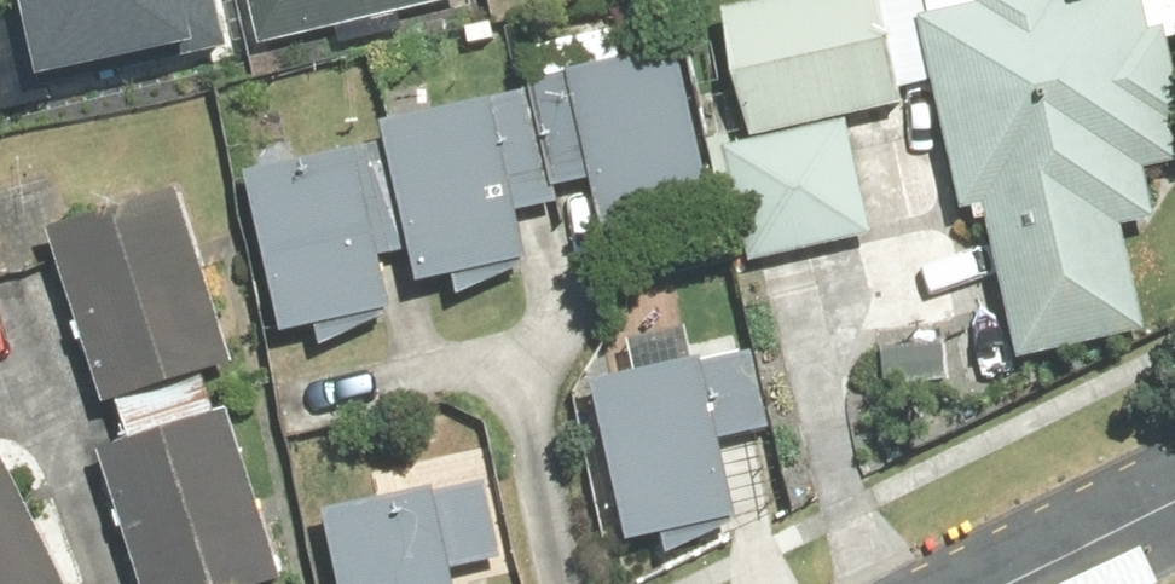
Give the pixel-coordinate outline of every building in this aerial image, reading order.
[(41,71),(226,35),(219,0),(26,0),(41,71)] [(259,24),(403,0),(255,0),(259,24)] [(927,86),(955,214),(977,209),(1011,366),(1142,338),(1119,231),(1152,223),(1141,173),(1174,165),(1165,126),(1174,124),(1174,92),(1161,27),(1144,31),(1137,0),(789,0),(712,17),(739,141),(895,107),(892,93),(927,86)] [(378,144),(240,174),(276,337),(383,313),(372,260),(402,253),(410,287),(522,262),(512,216),(551,208),(547,192),(583,184),(595,236),(706,211),(670,51),(614,63),(608,35),(515,56),(523,95),(374,127),(378,144)] [(742,265),(870,239),(846,125),(719,151),(742,265)] [(173,193),(42,235),(98,412),(229,371),(173,193)] [(940,343),(878,351),(882,389),(944,382),(940,343)] [(746,353),(586,388),(621,545),(732,521),(714,442),(763,431),(746,353)] [(95,455),(135,583),(275,583),(223,416),(95,455)] [(0,470),(0,583),(55,583),(0,470)] [(317,514),(331,583),(447,583),(445,572),(495,562),(480,486),(429,496),(428,492),(317,514)]
